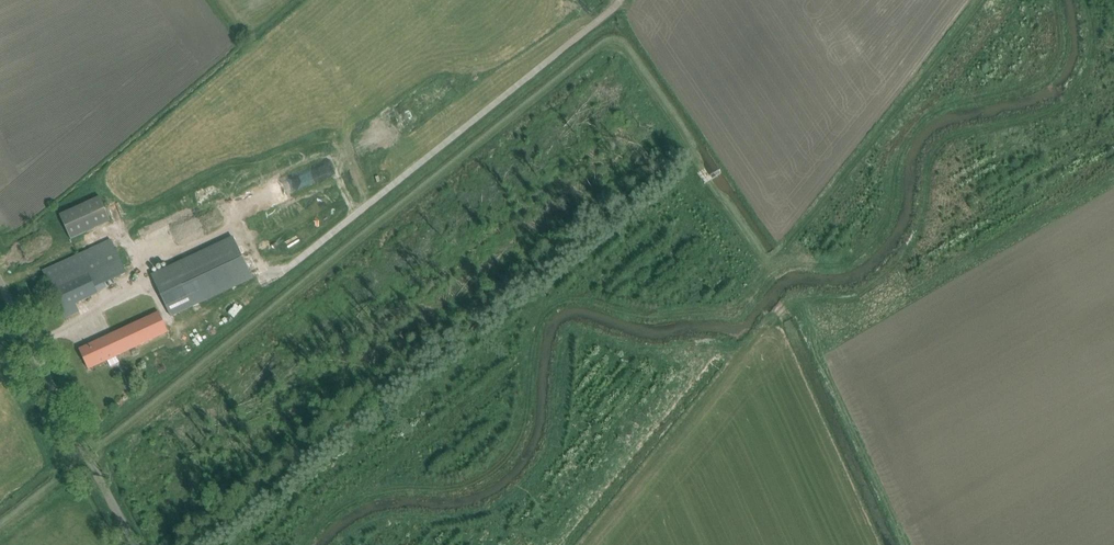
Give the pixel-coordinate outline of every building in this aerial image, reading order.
[(54,214),(65,239),(106,220),(94,195),(54,214)] [(151,274),(171,317),(253,280),(233,237),(151,274)] [(111,240),(43,271),(65,318),(80,311),(76,304),(98,293),(96,289),(127,274),(111,240)] [(89,369),(169,332),(159,312),(80,349),(89,369)]
